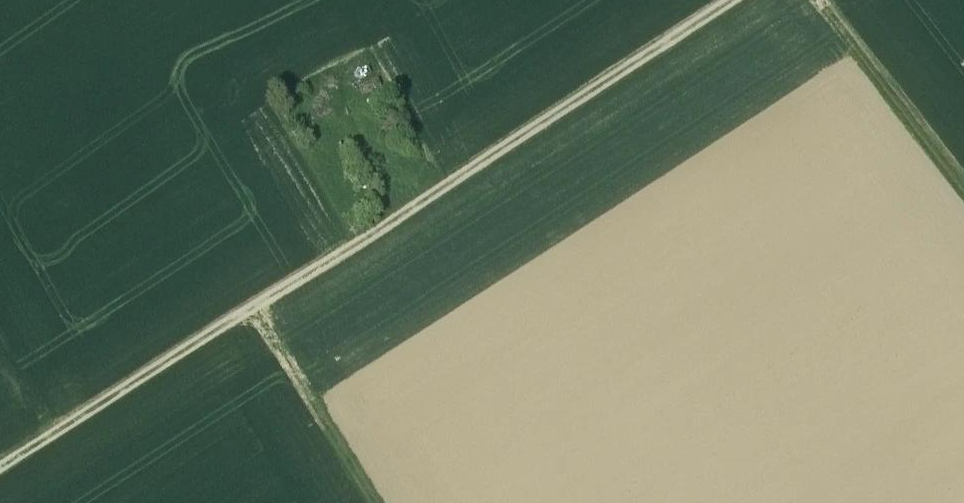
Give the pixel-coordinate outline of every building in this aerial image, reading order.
[(368,63),(353,69),(358,80),(372,75),(368,63)]
